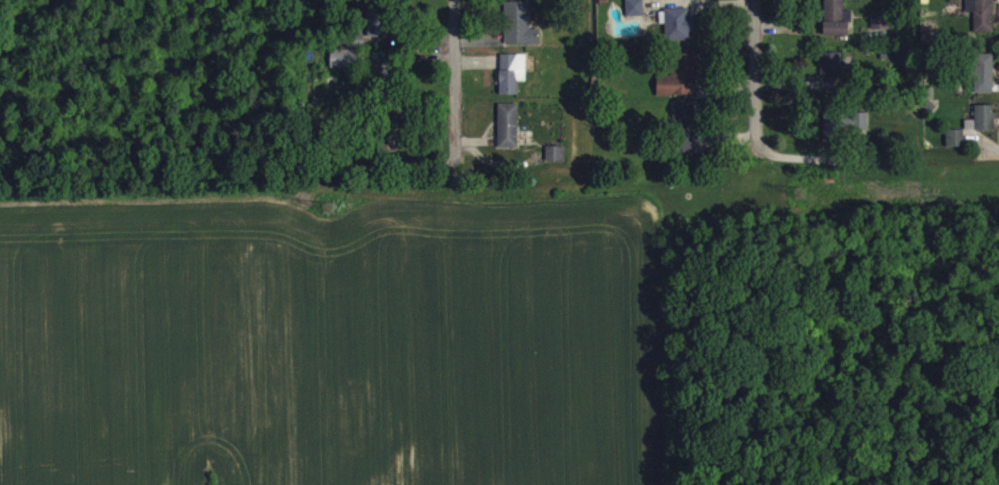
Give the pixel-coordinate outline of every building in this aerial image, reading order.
[(975,6),(971,6),(971,41),(994,41),(995,0),(975,0),(975,6)] [(851,44),(851,19),(844,18),(845,6),(825,5),(824,43),(851,44)] [(627,25),(645,24),(644,6),(627,7),(627,25)] [(508,10),(509,53),(541,52),(540,37),(531,37),(531,9),(508,10)] [(369,46),(390,45),(389,11),(368,12),(369,46)] [(695,39),(695,25),(690,25),(689,16),(666,17),(667,49),(691,48),(690,39),(695,39)] [(891,38),(891,20),(873,20),(873,38),(891,38)] [(331,76),(358,76),(358,58),(331,57),(331,76)] [(822,85),(842,84),(842,60),(822,61),(822,85)] [(526,89),(527,63),(501,62),(500,103),(519,103),(519,89),(526,89)] [(658,103),(697,104),(698,62),(673,62),(673,84),(658,84),(658,103)] [(994,62),(975,62),(976,101),(995,101),(994,62)] [(695,110),(673,111),(674,163),(695,163),(695,110)] [(520,112),(500,112),(499,157),(518,157),(520,112)] [(869,121),(845,121),(845,112),(824,112),(824,151),(846,151),(846,142),(869,142),(869,121)] [(965,138),(948,138),(947,155),(965,155),(965,138)] [(565,155),(547,155),(547,170),(565,170),(565,155)]
